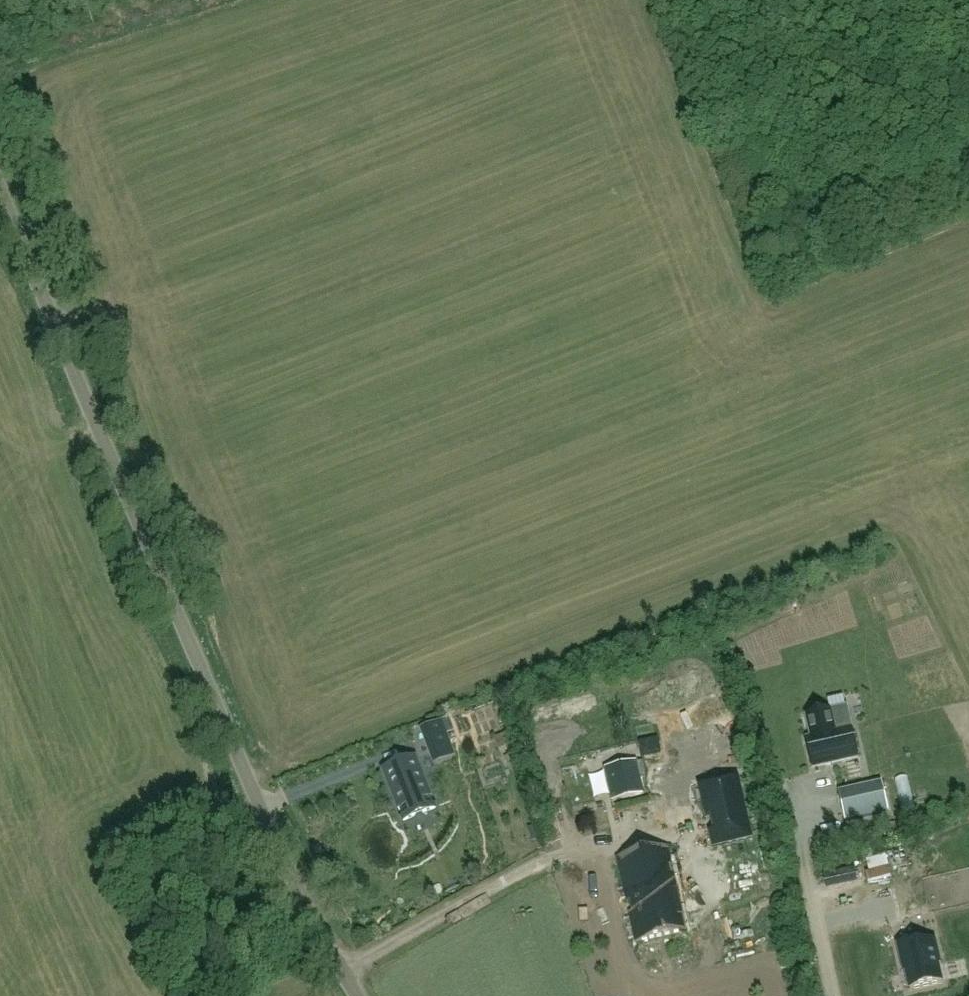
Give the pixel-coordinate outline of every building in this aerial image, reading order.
[(807,739),(814,768),(858,758),(852,729),(836,733),(831,711),(807,716),(812,738),(807,739)] [(404,821),(436,809),(416,759),(384,771),(404,821)] [(605,768),(613,802),(644,795),(637,762),(605,768)] [(706,817),(711,816),(714,829),(709,830),(713,847),(753,838),(739,775),(699,784),(706,817)] [(671,783),(672,799),(698,797),(697,781),(671,783)] [(839,792),(846,822),(889,812),(882,783),(839,792)] [(636,942),(687,931),(677,885),(675,885),(674,882),(676,881),(668,847),(617,858),(627,901),(628,901),(629,905),(634,904),(635,912),(629,913),(636,942)] [(914,941),(898,945),(904,973),(906,973),(910,990),(942,983),(938,965),(940,965),(934,941),(915,945),(914,941)]
